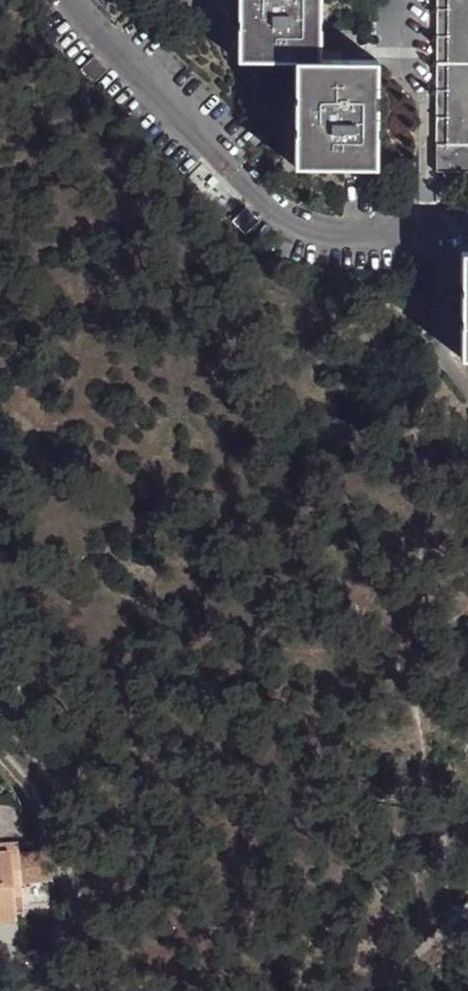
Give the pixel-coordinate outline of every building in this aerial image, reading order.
[(301,160),(381,163),(381,59),(325,60),(325,0),(244,0),(244,60),(300,58),(301,160)] [(466,0),(445,0),(442,172),(467,172),(467,144),(463,144),(466,0)] [(26,930),(28,904),(60,906),(53,869),(30,867),(31,857),(3,854),(2,864),(0,864),(0,930),(26,930)]
